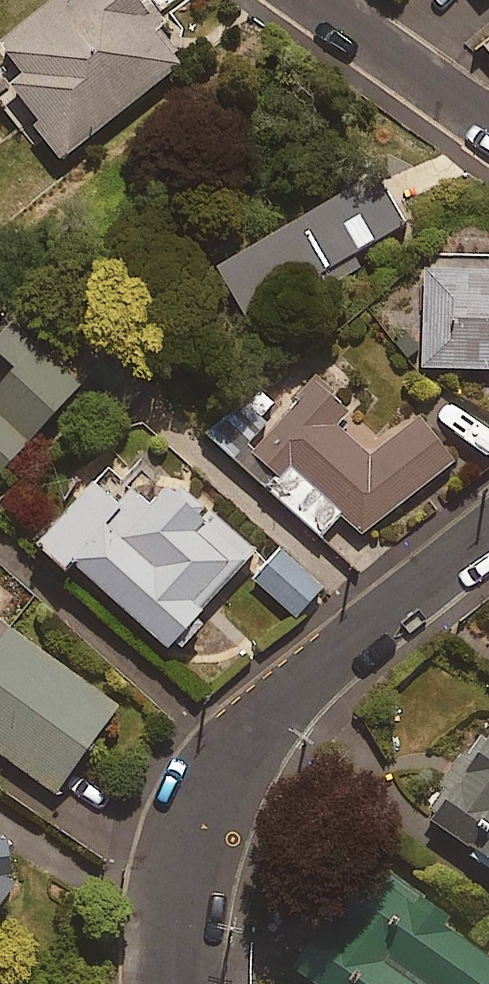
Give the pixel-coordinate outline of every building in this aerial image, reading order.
[(183,71),(158,38),(166,32),(144,3),(136,10),(128,0),(73,0),(0,57),(22,85),(9,95),(62,164),(183,71)] [(406,235),(383,193),(217,283),(246,335),(357,275),(351,264),(406,235)] [(426,279),(423,374),(488,376),(488,281),(426,279)] [(79,394),(0,322),(0,480),(79,394)] [(363,543),(453,471),(417,423),(372,462),(339,433),(351,420),(315,387),(288,418),(256,389),(207,443),(264,490),(260,495),(322,547),(341,524),(363,543)] [(433,420),(476,474),(488,463),(488,435),(459,398),(433,420)] [(174,657),(183,664),(208,634),(199,627),(256,558),(171,487),(150,512),(129,494),(118,508),(94,488),(34,560),(67,587),(72,580),(170,662),(174,657)] [(323,593),(279,557),(253,589),(297,625),(323,593)] [(54,785),(118,697),(0,612),(0,746),(54,785)] [(458,850),(488,871),(488,712),(488,711),(419,815),(462,844),(458,850)] [(10,832),(0,825),(0,896),(12,878),(10,832)] [(380,874),(332,944),(304,925),(279,960),(313,983),(488,983),(488,949),(380,874)]
